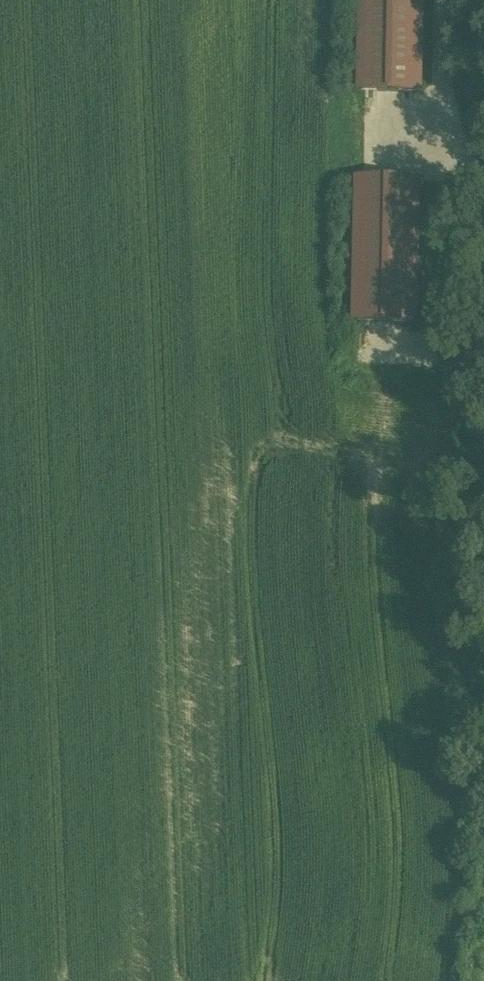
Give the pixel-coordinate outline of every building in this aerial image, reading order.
[(359,94),(422,95),(424,0),(361,0),(359,94)] [(420,185),(360,185),(358,327),(418,327),(420,185)]
